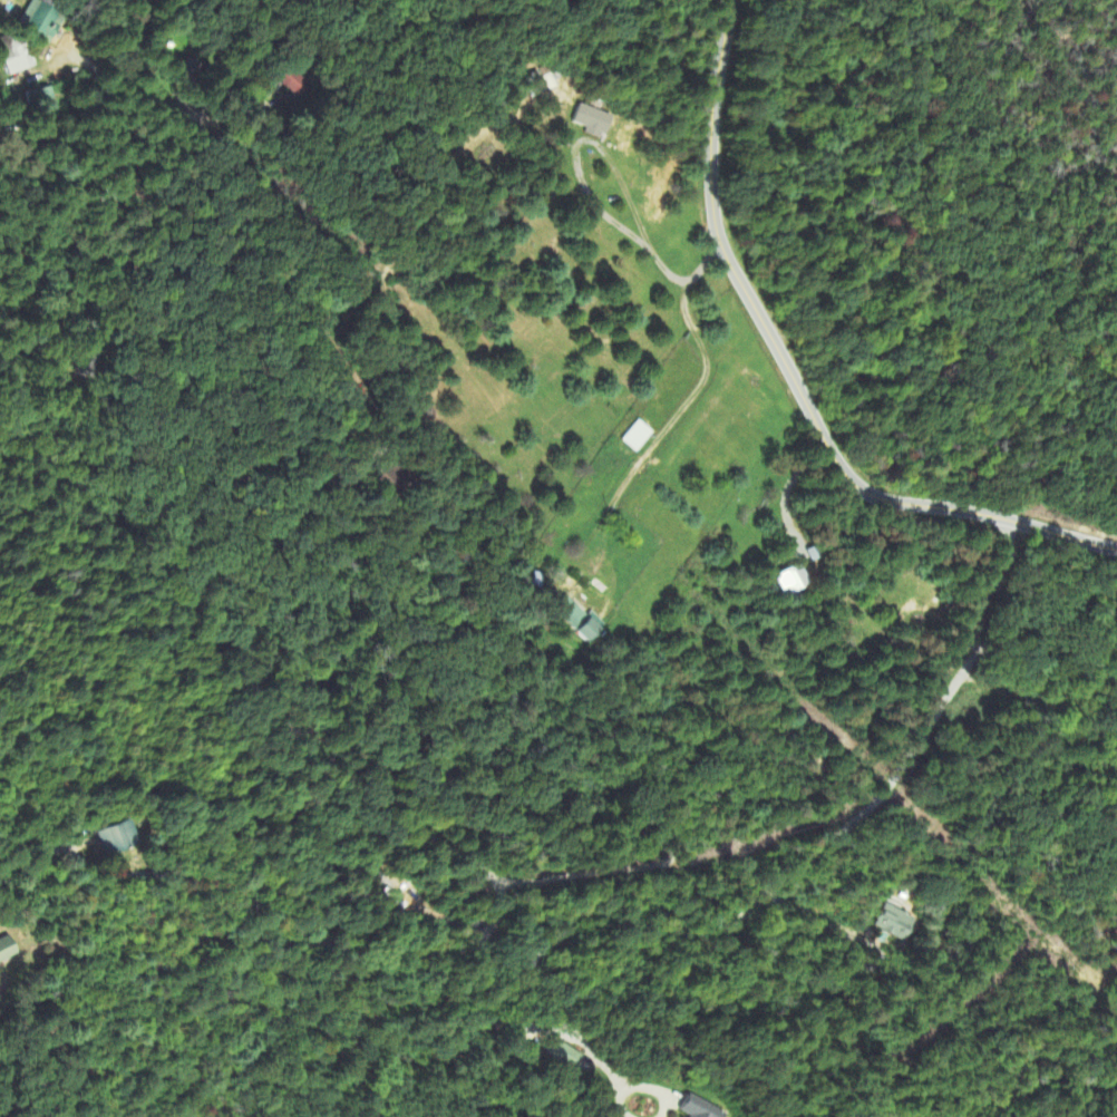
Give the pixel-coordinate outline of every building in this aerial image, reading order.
[(42,17),(41,16),(32,34),(48,43),(64,15),(48,6),(42,17)] [(0,37),(0,48),(9,75),(34,67),(21,29),(0,37)] [(38,101),(52,99),(50,87),(36,89),(38,101)] [(574,124),(585,126),(583,134),(604,139),(610,113),(578,106),(574,124)] [(638,452),(654,431),(638,420),(622,441),(638,452)] [(811,583),(802,564),(774,576),(782,595),(811,583)] [(587,616),(566,594),(556,603),(564,611),(559,616),(585,644),(605,625),(592,612),(587,616)] [(138,847),(129,821),(96,833),(105,858),(138,847)] [(905,941),(915,917),(885,904),(875,928),(905,941)] [(17,955),(9,937),(0,941),(0,962),(17,955)] [(724,1115),(690,1095),(680,1112),(687,1116),(723,1116),(724,1115)]
